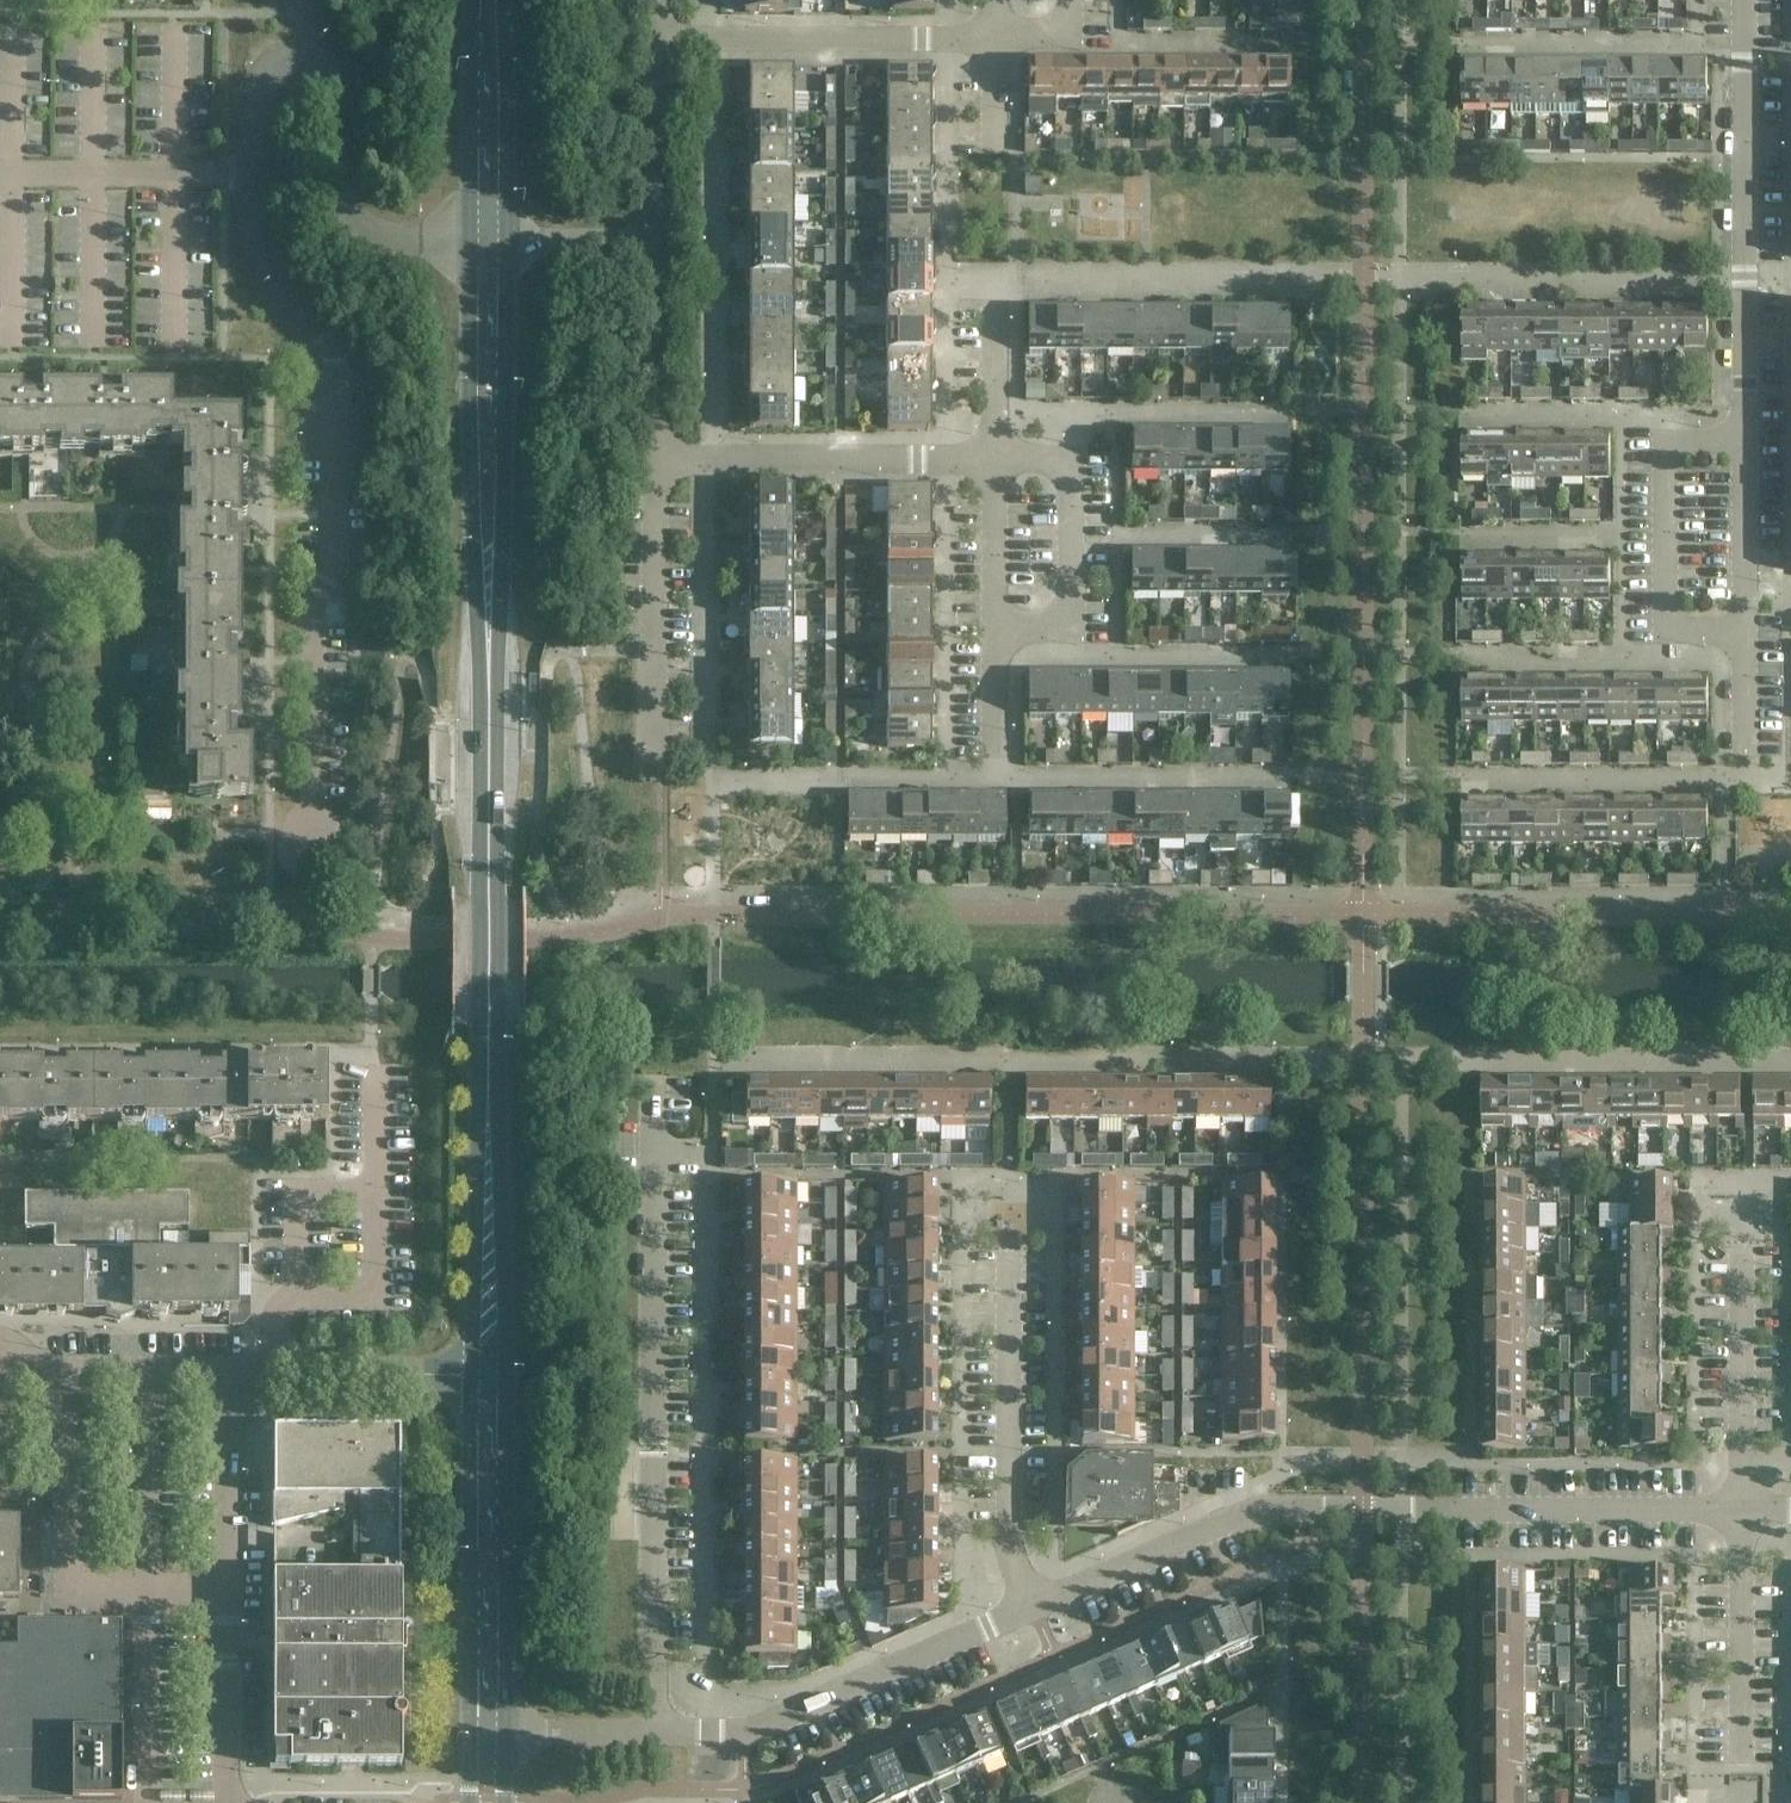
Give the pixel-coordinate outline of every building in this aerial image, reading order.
[(788,0),(745,0),(745,13),(788,13),(788,0)] [(935,0),(892,0),(892,13),(935,13),(935,0)] [(1225,31),(1225,20),(1209,21),(1209,31),(1225,31)] [(1158,31),(1158,21),(1143,21),(1143,31),(1158,31)] [(1173,31),(1173,21),(1158,21),(1158,31),(1173,31)] [(1209,31),(1209,21),(1194,21),(1194,31),(1209,31)] [(1261,31),(1261,21),(1249,21),(1249,31),(1261,31)] [(1276,31),(1276,21),(1261,21),(1261,31),(1276,31)] [(1488,31),(1488,22),(1473,22),(1473,31),(1488,31)] [(1502,31),(1502,22),(1488,22),(1488,31),(1502,31)] [(1536,31),(1536,22),(1522,22),(1522,31),(1536,31)] [(1551,31),(1551,22),(1536,22),(1536,31),(1551,31)] [(1585,31),(1585,22),(1571,22),(1571,31),(1585,31)] [(1599,31),(1599,22),(1585,22),(1585,31),(1599,31)] [(1634,31),(1634,22),(1619,22),(1619,31),(1634,31)] [(1648,31),(1648,22),(1634,22),(1634,31),(1648,31)] [(1683,31),(1683,22),(1669,22),(1669,31),(1683,31)] [(1055,99),(1055,62),(1028,62),(1028,104),(1055,104),(1055,99)] [(1081,99),(1081,62),(1055,62),(1055,99),(1081,99)] [(1107,104),(1107,62),(1081,62),(1081,99),(1081,104),(1107,104)] [(1132,99),(1132,62),(1107,62),(1107,104),(1132,104),(1132,99)] [(1158,100),(1158,62),(1132,62),(1132,99),(1158,100)] [(1184,100),(1184,62),(1158,62),(1158,100),(1184,100)] [(1210,100),(1210,62),(1184,62),(1184,100),(1210,100)] [(1235,100),(1235,62),(1210,62),(1210,100),(1235,100)] [(1261,104),(1261,62),(1235,62),(1235,100),(1235,104),(1261,104)] [(1288,104),(1288,62),(1261,62),(1261,104),(1288,104)] [(1488,106),(1488,62),(1462,62),(1462,106),(1488,106)] [(1512,106),(1512,62),(1488,62),(1488,106),(1512,106)] [(1536,106),(1536,62),(1512,62),(1512,106),(1536,106)] [(1561,106),(1561,62),(1536,62),(1536,106),(1561,106)] [(1585,106),(1585,62),(1561,62),(1561,106),(1585,106)] [(1609,106),(1609,62),(1585,62),(1585,106),(1609,106)] [(1634,106),(1634,62),(1609,62),(1609,106),(1634,106)] [(1658,106),(1658,62),(1634,62),(1634,106),(1658,106)] [(1682,106),(1682,62),(1658,62),(1658,106),(1682,106)] [(1708,106),(1707,62),(1682,62),(1682,106),(1708,106)] [(793,95),(793,68),(745,68),(745,74),(750,82),(750,95),(793,95)] [(930,82),(935,74),(935,68),(887,68),(887,95),(930,95),(930,82)] [(836,95),(836,78),(825,78),(825,95),(836,95)] [(855,95),(855,78),(845,78),(845,95),(855,95)] [(793,121),(793,95),(750,95),(750,108),(745,116),(745,121),(793,121)] [(836,112),(836,95),(825,95),(825,112),(836,112)] [(855,112),(855,95),(845,95),(845,112),(855,112)] [(930,108),(930,95),(887,95),(887,121),(935,121),(935,116),(930,108)] [(793,146),(793,121),(745,121),(745,126),(750,133),(750,146),(793,146)] [(930,146),(930,133),(935,126),(935,121),(887,121),(887,146),(930,146)] [(836,146),(836,130),(825,130),(825,146),(836,146)] [(855,146),(855,130),(845,130),(845,146),(855,146)] [(1035,153),(1035,137),(1024,137),(1025,153),(1035,153)] [(1233,139),(1212,139),(1212,151),(1233,151),(1233,139)] [(1070,153),(1070,142),(1055,142),(1055,153),(1070,153)] [(1106,153),(1106,142),(1094,142),(1094,153),(1106,153)] [(1121,153),(1121,142),(1106,142),(1106,153),(1121,153)] [(1158,153),(1158,142),(1146,142),(1146,153),(1158,153)] [(1170,153),(1170,142),(1158,142),(1158,153),(1170,153)] [(1209,153),(1209,142),(1197,142),(1197,153),(1209,153)] [(1261,153),(1261,142),(1246,142),(1246,153),(1261,153)] [(1273,153),(1273,142),(1261,142),(1261,153),(1273,153)] [(1488,153),(1488,143),(1473,143),(1473,153),(1488,153)] [(1502,153),(1502,143),(1488,143),(1488,153),(1502,153)] [(1536,153),(1536,143),(1522,143),(1522,153),(1536,153)] [(1551,153),(1551,143),(1536,143),(1536,153),(1551,153)] [(1585,153),(1585,143),(1571,143),(1571,153),(1585,153)] [(1599,153),(1599,143),(1585,143),(1585,153),(1599,153)] [(1634,153),(1634,143),(1619,143),(1619,153),(1634,153)] [(1648,153),(1648,143),(1634,143),(1634,153),(1648,153)] [(1682,153),(1682,143),(1668,143),(1668,153),(1682,153)] [(1697,153),(1697,143),(1682,143),(1682,153),(1697,153)] [(793,172),(793,146),(750,146),(750,160),(745,167),(745,172),(793,172)] [(836,163),(836,146),(825,146),(825,163),(836,163)] [(855,163),(855,146),(845,146),(845,163),(855,163)] [(930,160),(930,146),(887,146),(887,172),(935,172),(935,167),(930,160)] [(793,198),(793,172),(745,172),(745,177),(750,185),(750,198),(793,198)] [(930,198),(930,185),(935,177),(935,172),(887,172),(887,198),(930,198)] [(1041,195),(1041,177),(1025,177),(1025,195),(1041,195)] [(836,198),(836,181),(825,181),(825,198),(836,198)] [(855,198),(855,181),(845,181),(845,198),(855,198)] [(793,224),(793,198),(750,198),(750,211),(745,219),(745,224),(793,224)] [(836,214),(836,198),(825,198),(825,214),(836,214)] [(855,215),(855,198),(845,198),(845,215),(855,215)] [(930,211),(930,198),(887,198),(887,224),(935,224),(935,219),(930,211)] [(793,249),(793,224),(745,224),(745,229),(750,236),(750,249),(793,249)] [(930,249),(930,236),(935,229),(935,224),(887,224),(887,249),(930,249)] [(836,250),(836,233),(825,233),(825,250),(836,250)] [(855,250),(855,233),(845,233),(845,250),(855,250)] [(793,275),(793,249),(750,249),(750,263),(745,270),(745,275),(793,275)] [(930,263),(930,249),(887,249),(887,275),(935,275),(935,270),(930,263)] [(836,266),(836,250),(825,250),(825,266),(836,266)] [(855,266),(855,250),(845,250),(845,266),(855,266)] [(793,301),(793,275),(745,275),(745,281),(750,288),(750,301),(793,301)] [(930,301),(930,288),(935,281),(935,275),(887,275),(887,301),(930,301)] [(836,301),(836,285),(825,285),(825,301),(836,301)] [(855,301),(855,285),(845,285),(845,301),(855,301)] [(793,327),(793,301),(750,301),(750,315),(745,322),(745,327),(793,327)] [(836,318),(836,301),(825,301),(825,318),(836,318)] [(855,318),(855,301),(845,301),(845,318),(855,318)] [(930,315),(930,301),(887,301),(887,327),(935,327),(935,322),(930,315)] [(1055,355),(1055,309),(1028,310),(1028,355),(1055,355)] [(1081,355),(1081,310),(1055,309),(1055,355),(1081,355)] [(1107,355),(1107,310),(1081,310),(1081,355),(1107,355)] [(1132,355),(1132,310),(1107,310),(1107,355),(1132,355)] [(1158,355),(1158,310),(1132,310),(1132,355),(1158,355)] [(1184,355),(1184,310),(1158,310),(1158,355),(1184,355)] [(1210,355),(1210,310),(1184,310),(1184,355),(1210,355)] [(1235,355),(1235,310),(1210,310),(1210,355),(1235,355)] [(1261,355),(1261,310),(1235,310),(1235,355),(1261,355)] [(1288,355),(1288,310),(1261,310),(1261,355),(1288,355)] [(1488,352),(1488,310),(1462,310),(1462,352),(1488,352)] [(1512,352),(1512,310),(1488,310),(1488,352),(1512,352)] [(1537,352),(1537,310),(1512,310),(1512,352),(1537,352)] [(1561,352),(1561,310),(1537,310),(1537,352),(1561,352)] [(1585,352),(1585,310),(1561,310),(1561,352),(1585,352)] [(1610,352),(1610,310),(1585,310),(1585,352),(1610,352)] [(1634,352),(1634,310),(1610,310),(1610,352),(1634,352)] [(1658,352),(1658,310),(1634,310),(1634,352),(1658,352)] [(1683,352),(1683,310),(1658,310),(1658,352),(1683,352)] [(1708,367),(1708,310),(1683,310),(1683,352),(1683,367),(1708,367)] [(793,352),(793,327),(745,327),(745,332),(750,339),(750,352),(793,352)] [(930,353),(930,340),(935,332),(935,327),(887,327),(887,353),(930,353)] [(835,353),(836,336),(825,336),(825,353),(835,353)] [(855,353),(855,336),(845,336),(845,353),(855,353)] [(793,378),(793,352),(750,352),(750,366),(745,373),(745,378),(793,378)] [(835,369),(835,353),(825,353),(825,369),(835,369)] [(855,369),(855,353),(845,353),(845,369),(855,369)] [(930,366),(930,353),(887,353),(887,379),(935,379),(935,374),(930,366)] [(793,404),(793,378),(745,378),(745,384),(750,391),(750,404),(793,404)] [(72,387),(42,387),(42,392),(32,392),(32,379),(22,379),(22,387),(0,387),(0,458),(44,458),(44,444),(72,444),(72,387)] [(172,439),(172,413),(173,413),(173,388),(122,387),(122,379),(111,379),(111,392),(102,392),(102,387),(72,387),(72,444),(99,444),(99,458),(144,458),(144,439),(170,439),(172,439)] [(930,404),(930,391),(935,384),(935,379),(887,379),(887,404),(930,404)] [(1055,400),(1055,387),(1046,387),(1046,400),(1055,400)] [(1064,400),(1064,387),(1055,387),(1055,400),(1064,400)] [(1107,400),(1107,387),(1097,387),(1097,400),(1107,400)] [(1116,400),(1116,387),(1107,387),(1107,400),(1116,400)] [(1158,400),(1158,387),(1149,387),(1149,400),(1158,400)] [(1167,400),(1167,387),(1158,387),(1158,400),(1167,400)] [(1210,400),(1210,387),(1200,387),(1200,400),(1210,400)] [(1219,400),(1219,387),(1210,387),(1210,400),(1219,400)] [(1261,400),(1261,387),(1252,387),(1252,400),(1261,400)] [(1270,400),(1270,387),(1261,387),(1261,400),(1270,400)] [(835,404),(835,388),(825,388),(825,404),(835,404)] [(855,404),(855,388),(845,388),(845,404),(855,404)] [(1488,400),(1488,390),(1473,390),(1473,400),(1488,400)] [(1503,400),(1503,390),(1488,390),(1488,400),(1503,400)] [(1536,400),(1536,390),(1521,390),(1521,400),(1536,400)] [(1551,400),(1551,390),(1536,390),(1536,400),(1551,400)] [(1585,400),(1585,390),(1570,390),(1570,400),(1585,400)] [(1600,400),(1600,390),(1585,390),(1585,400),(1600,400)] [(1634,400),(1634,390),(1619,390),(1619,400),(1634,400)] [(1649,400),(1649,390),(1634,390),(1634,400),(1649,400)] [(1683,400),(1683,390),(1668,390),(1668,400),(1683,400)] [(1698,400),(1698,390),(1683,390),(1683,400),(1698,400)] [(793,431),(793,404),(750,404),(750,418),(745,425),(745,431),(793,431)] [(835,421),(835,404),(825,404),(825,421),(835,421)] [(855,421),(855,404),(845,404),(845,421),(855,421)] [(935,425),(930,418),(930,404),(887,404),(887,431),(935,431),(935,425)] [(241,523),(241,495),(241,463),(236,463),(236,454),(250,454),(250,443),(241,443),(241,413),(173,413),(172,413),(172,439),(170,439),(170,444),(190,444),(190,520),(178,520),(178,566),(184,566),(184,594),(241,594),(241,543),(250,543),(250,533),(236,533),(236,523),(241,523)] [(1158,476),(1158,431),(1131,431),(1131,476),(1158,476)] [(1184,476),(1184,431),(1158,431),(1158,476),(1184,476)] [(1210,476),(1210,431),(1184,431),(1184,476),(1210,476)] [(1235,476),(1235,431),(1210,431),(1210,476),(1235,476)] [(1261,476),(1261,431),(1235,431),(1235,476),(1261,476)] [(1288,476),(1288,431),(1261,431),(1261,476),(1288,476)] [(1488,479),(1488,436),(1462,436),(1462,479),(1488,479)] [(1512,479),(1512,436),(1488,436),(1488,479),(1512,479)] [(1536,479),(1536,436),(1512,436),(1512,479),(1536,479)] [(1561,479),(1561,436),(1536,436),(1536,479),(1561,479)] [(1585,479),(1585,436),(1561,436),(1561,479),(1585,479)] [(1610,479),(1610,436),(1585,436),(1585,479),(1610,479)] [(793,515),(793,488),(745,488),(745,494),(749,502),(749,515),(793,515)] [(931,502),(935,494),(935,488),(887,488),(887,515),(931,515),(931,502)] [(835,515),(835,498),(825,498),(825,515),(835,515)] [(855,515),(855,499),(844,499),(844,515),(855,515)] [(1158,522),(1158,508),(1149,508),(1149,522),(1158,522)] [(1167,522),(1167,508),(1158,508),(1158,522),(1167,522)] [(1210,522),(1210,508),(1200,508),(1200,522),(1210,522)] [(1219,522),(1219,508),(1210,508),(1210,522),(1219,522)] [(1261,522),(1261,508),(1252,508),(1252,522),(1261,522)] [(1270,522),(1270,508),(1261,508),(1261,522),(1270,522)] [(1488,522),(1488,512),(1473,512),(1473,522),(1488,522)] [(1503,522),(1503,512),(1488,512),(1488,522),(1503,522)] [(1536,522),(1536,512),(1521,512),(1521,522),(1536,522)] [(1551,522),(1551,512),(1536,512),(1536,522),(1551,522)] [(1585,522),(1585,512),(1570,512),(1570,522),(1585,522)] [(1600,522),(1600,512),(1585,512),(1585,522),(1600,522)] [(793,541),(793,515),(749,515),(749,528),(744,536),(744,541),(793,541)] [(835,532),(835,515),(825,515),(825,532),(835,532)] [(854,532),(855,515),(844,515),(844,532),(854,532)] [(931,528),(931,515),(887,515),(887,541),(935,541),(935,536),(931,528)] [(793,566),(793,541),(744,541),(745,546),(749,553),(749,566),(793,566)] [(931,566),(931,553),(935,546),(935,541),(887,541),(887,566),(931,566)] [(835,566),(835,550),(825,550),(825,566),(835,566)] [(854,567),(854,550),(844,550),(844,567),(854,567)] [(1158,598),(1158,553),(1131,553),(1131,598),(1158,598)] [(1184,598),(1184,553),(1158,553),(1158,598),(1184,598)] [(1209,598),(1210,553),(1184,553),(1184,598),(1209,598)] [(1235,598),(1235,553),(1210,553),(1209,598),(1235,598)] [(1261,598),(1261,553),(1235,553),(1235,598),(1261,598)] [(1288,598),(1288,553),(1261,553),(1261,598),(1288,598)] [(1611,600),(1610,557),(1585,558),(1585,600),(1611,600)] [(1488,600),(1488,558),(1462,558),(1462,600),(1488,600)] [(1512,600),(1512,558),(1488,558),(1488,600),(1512,600)] [(1536,600),(1536,558),(1512,558),(1512,600),(1536,600)] [(1561,600),(1561,558),(1536,558),(1536,600),(1561,600)] [(1585,600),(1585,558),(1561,558),(1561,600),(1585,600)] [(793,592),(793,566),(749,566),(749,580),(745,587),(745,592),(793,592)] [(835,583),(835,566),(825,566),(825,583),(835,583)] [(931,580),(931,566),(887,566),(887,592),(935,592),(935,587),(931,580)] [(854,583),(854,567),(844,567),(844,583),(854,583)] [(793,618),(793,592),(745,592),(745,597),(749,605),(749,618),(793,618)] [(931,618),(931,605),(935,597),(935,592),(887,592),(887,618),(931,618)] [(241,645),(241,594),(184,594),(184,622),(178,622),(178,683),(177,683),(176,695),(241,695),(241,665),(236,665),(236,655),(250,655),(249,645),(241,645)] [(835,618),(835,602),(825,602),(825,618),(835,618)] [(854,618),(854,602),(844,602),(844,618),(854,618)] [(793,644),(793,618),(749,618),(749,632),(744,639),(744,644),(793,644)] [(835,635),(835,618),(825,618),(825,635),(835,635)] [(854,635),(854,618),(844,618),(844,635),(854,635)] [(931,632),(931,618),(887,618),(887,644),(935,644),(935,639),(931,632)] [(1158,643),(1158,630),(1148,630),(1148,643),(1158,643)] [(1167,643),(1167,630),(1158,630),(1158,643),(1167,643)] [(1209,643),(1209,630),(1200,630),(1200,643),(1209,643)] [(1219,643),(1219,630),(1209,630),(1209,643),(1219,643)] [(1261,643),(1261,630),(1251,630),(1251,643),(1261,643)] [(1270,643),(1270,630),(1261,630),(1261,643),(1270,643)] [(1488,644),(1488,633),(1473,633),(1473,644),(1488,644)] [(1503,644),(1503,633),(1488,633),(1488,644),(1503,644)] [(1536,643),(1536,633),(1521,633),(1521,643),(1536,643)] [(1552,643),(1551,633),(1536,633),(1536,643),(1552,643)] [(1585,643),(1585,633),(1570,633),(1570,643),(1585,643)] [(1600,643),(1600,633),(1585,633),(1585,643),(1600,643)] [(793,670),(793,644),(744,644),(744,649),(749,657),(749,670),(793,670)] [(931,670),(931,657),(935,649),(935,644),(887,644),(887,670),(931,670)] [(835,670),(835,653),(825,653),(825,670),(835,670)] [(854,670),(854,653),(844,653),(844,670),(854,670)] [(793,696),(793,670),(749,670),(749,683),(744,691),(744,696),(793,696)] [(835,687),(835,670),(825,670),(825,687),(835,687)] [(854,687),(854,670),(844,670),(844,687),(854,687)] [(931,683),(931,670),(887,670),(887,696),(935,696),(935,691),(931,683)] [(1055,719),(1055,674),(1028,674),(1028,719),(1055,719)] [(1081,720),(1081,674),(1055,674),(1055,719),(1081,720)] [(1107,720),(1107,674),(1081,674),(1081,720),(1107,720)] [(1132,720),(1132,674),(1107,674),(1107,720),(1132,720)] [(1158,720),(1158,674),(1132,674),(1132,720),(1158,720)] [(1184,720),(1184,674),(1158,674),(1158,720),(1184,720)] [(1210,720),(1210,674),(1184,674),(1184,720),(1210,720)] [(1235,720),(1235,674),(1210,674),(1210,720),(1235,720)] [(1261,720),(1261,674),(1235,674),(1235,720),(1261,720)] [(1288,720),(1288,674),(1261,674),(1261,720),(1288,720)] [(1488,722),(1488,679),(1462,679),(1462,722),(1488,722)] [(1512,722),(1512,679),(1488,679),(1488,722),(1512,722)] [(1537,722),(1537,679),(1512,679),(1512,722),(1537,722)] [(1561,722),(1561,679),(1537,679),(1537,722),(1561,722)] [(1585,722),(1585,679),(1561,679),(1561,722),(1585,722)] [(1610,722),(1610,679),(1585,679),(1585,722),(1610,722)] [(1634,722),(1634,679),(1610,679),(1610,722),(1634,722)] [(1658,722),(1658,679),(1634,679),(1634,722),(1658,722)] [(1683,722),(1683,679),(1658,679),(1658,722),(1683,722)] [(1708,722),(1708,679),(1683,679),(1683,722),(1708,722)] [(252,796),(252,744),(250,743),(250,734),(236,734),(236,725),(241,725),(241,695),(176,695),(176,706),(178,707),(178,768),(196,768),(196,796),(252,796)] [(793,721),(793,696),(744,696),(744,701),(749,708),(749,721),(793,721)] [(931,721),(931,708),(935,701),(935,696),(887,696),(887,721),(931,721)] [(835,721),(835,705),(825,705),(825,721),(835,721)] [(854,722),(854,705),(844,705),(844,722),(854,722)] [(793,748),(793,721),(749,721),(749,735),(744,742),(744,748),(793,748)] [(835,738),(835,721),(825,721),(825,738),(835,738)] [(935,742),(931,735),(931,721),(887,721),(887,748),(935,748),(935,742)] [(854,738),(854,722),(844,722),(844,738),(854,738)] [(1055,765),(1055,752),(1045,752),(1045,765),(1055,765)] [(1064,765),(1064,752),(1055,752),(1055,765),(1064,765)] [(1107,765),(1107,752),(1097,752),(1097,765),(1107,765)] [(1116,765),(1116,752),(1107,752),(1107,765),(1116,765)] [(1158,765),(1158,752),(1149,752),(1149,765),(1158,765)] [(1167,765),(1167,752),(1158,752),(1158,765),(1167,765)] [(1210,765),(1210,752),(1200,752),(1200,765),(1210,765)] [(1219,765),(1219,752),(1210,752),(1210,765),(1219,765)] [(1261,765),(1261,752),(1252,752),(1252,765),(1261,765)] [(1270,765),(1270,752),(1261,752),(1261,765),(1270,765)] [(1488,765),(1488,755),(1473,755),(1473,765),(1488,765)] [(1503,765),(1503,755),(1488,755),(1488,765),(1503,765)] [(1536,765),(1536,755),(1521,755),(1521,765),(1536,765)] [(1551,765),(1551,755),(1536,755),(1536,765),(1551,765)] [(1585,765),(1585,755),(1570,755),(1570,765),(1585,765)] [(1600,765),(1600,755),(1585,755),(1585,765),(1600,765)] [(1634,765),(1634,755),(1619,755),(1619,765),(1634,765)] [(1649,765),(1649,755),(1634,755),(1634,765),(1649,765)] [(1683,765),(1683,755),(1668,755),(1668,765),(1683,765)] [(1698,765),(1698,755),(1683,755),(1683,765),(1698,765)] [(875,841),(875,796),(848,796),(848,841),(875,841)] [(900,841),(900,796),(875,796),(875,841),(900,841)] [(926,841),(926,796),(900,796),(900,841),(926,841)] [(952,841),(952,796),(926,796),(926,841),(952,841)] [(978,841),(978,796),(952,796),(952,841),(978,841)] [(1004,841),(1004,796),(978,796),(978,841),(1004,841)] [(1055,841),(1055,796),(1029,796),(1029,841),(1055,841)] [(1081,841),(1081,796),(1055,796),(1055,841),(1081,841)] [(1107,841),(1107,796),(1081,796),(1081,841),(1107,841)] [(1132,841),(1132,796),(1107,796),(1107,841),(1132,841)] [(1158,841),(1158,796),(1132,796),(1132,841),(1158,841)] [(1184,841),(1184,796),(1158,796),(1158,841),(1184,841)] [(1210,841),(1210,796),(1184,796),(1184,841),(1210,841)] [(1235,841),(1235,796),(1210,796),(1210,841),(1235,841)] [(1261,841),(1261,796),(1235,796),(1235,841),(1261,841)] [(1288,841),(1288,796),(1261,796),(1261,841),(1288,841)] [(1488,844),(1488,801),(1462,801),(1462,844),(1488,844)] [(1512,844),(1512,801),(1488,801),(1488,844),(1512,844)] [(1537,844),(1537,801),(1512,801),(1512,844),(1537,844)] [(1561,844),(1561,801),(1537,801),(1537,844),(1561,844)] [(1585,844),(1585,801),(1561,801),(1561,844),(1585,844)] [(1610,844),(1610,801),(1585,801),(1585,844),(1610,844)] [(1634,844),(1634,801),(1610,801),(1610,844),(1634,844)] [(1658,844),(1658,801),(1634,801),(1634,844),(1658,844)] [(1683,844),(1683,801),(1658,801),(1658,844),(1683,844)] [(1708,844),(1708,801),(1683,801),(1683,844),(1708,844)] [(875,887),(875,873),(865,873),(865,887),(875,887)] [(884,887),(884,873),(875,873),(875,887),(884,887)] [(926,887),(926,873),(917,873),(917,887),(926,887)] [(935,887),(935,873),(926,873),(926,887),(935,887)] [(978,887),(978,873),(968,873),(968,887),(978,887)] [(987,887),(987,873),(978,873),(978,887),(987,887)] [(1055,887),(1055,873),(1046,873),(1046,887),(1055,887)] [(1065,887),(1065,873),(1055,873),(1055,887),(1065,887)] [(1107,887),(1107,873),(1097,873),(1097,887),(1107,887)] [(1116,887),(1116,873),(1107,873),(1107,887),(1116,887)] [(1158,887),(1158,873),(1149,873),(1149,887),(1158,887)] [(1168,887),(1168,873),(1158,873),(1158,887),(1168,887)] [(1210,887),(1210,873),(1200,873),(1200,887),(1210,887)] [(1219,887),(1219,873),(1210,873),(1210,887),(1219,887)] [(1261,887),(1261,873),(1252,873),(1252,887),(1261,887)] [(1270,887),(1270,873),(1261,873),(1261,887),(1270,887)] [(1488,887),(1488,876),(1473,876),(1473,887),(1488,887)] [(1503,887),(1503,876),(1488,876),(1488,887),(1503,887)] [(1536,887),(1536,876),(1521,876),(1521,887),(1536,887)] [(1551,887),(1551,876),(1536,876),(1536,887),(1551,887)] [(1585,887),(1585,876),(1570,876),(1570,887),(1585,887)] [(1600,887),(1600,876),(1585,876),(1585,887),(1600,887)] [(1634,887),(1634,876),(1619,876),(1619,887),(1634,887)] [(1649,887),(1649,876),(1634,876),(1634,887),(1649,887)] [(1683,887),(1683,876),(1668,876),(1668,887),(1683,887)] [(1698,887),(1698,876),(1683,876),(1683,887),(1698,887)] [(92,1122),(92,1064),(65,1064),(65,1070),(54,1070),(54,1061),(53,1060),(44,1060),(42,1064),(18,1064),(15,1064),(15,1122),(39,1122),(39,1137),(54,1142),(68,1137),(68,1122),(92,1122)] [(170,1122),(170,1064),(143,1064),(143,1070),(132,1070),(132,1061),(132,1060),(123,1060),(120,1064),(92,1064),(92,1122),(118,1122),(118,1137),(132,1142),(146,1137),(146,1122),(170,1122)] [(248,1122),(247,1064),(220,1064),(220,1070),(210,1070),(210,1061),(209,1060),(200,1060),(197,1064),(170,1064),(170,1122),(195,1122),(195,1137),(209,1142),(223,1137),(223,1122),(248,1122)] [(326,1122),(326,1064),(287,1064),(287,1061),(286,1060),(277,1060),(275,1064),(247,1064),(248,1122),(272,1122),(272,1153),(286,1157),(301,1153),(301,1122),(326,1122)] [(15,1064),(18,1064),(18,1061),(0,1061),(0,1122),(15,1122),(15,1064)] [(770,1120),(770,1082),(745,1082),(745,1097),(731,1097),(731,1125),(746,1125),(746,1120),(770,1120)] [(794,1120),(794,1082),(770,1082),(770,1120),(794,1120)] [(818,1120),(818,1082),(794,1082),(794,1120),(818,1120)] [(843,1120),(843,1082),(818,1082),(818,1120),(843,1120)] [(867,1120),(867,1082),(843,1082),(843,1120),(867,1120)] [(891,1120),(891,1082),(867,1082),(867,1120),(891,1120)] [(916,1120),(916,1082),(891,1082),(891,1120),(916,1120)] [(940,1120),(940,1082),(916,1082),(916,1120),(940,1120)] [(964,1120),(964,1082),(940,1082),(940,1120),(964,1120)] [(989,1128),(989,1082),(964,1082),(964,1120),(964,1128),(989,1128)] [(1049,1120),(1049,1082),(1025,1082),(1024,1120),(1049,1120)] [(1073,1120),(1073,1082),(1049,1082),(1049,1120),(1073,1120)] [(1098,1120),(1098,1082),(1073,1082),(1073,1120),(1098,1120)] [(1122,1120),(1122,1082),(1098,1082),(1098,1120),(1122,1120)] [(1146,1120),(1146,1082),(1122,1082),(1122,1120),(1146,1120)] [(1171,1128),(1171,1120),(1171,1082),(1146,1082),(1146,1120),(1146,1128),(1171,1128)] [(1195,1120),(1195,1082),(1171,1082),(1171,1120),(1195,1120)] [(1219,1120),(1219,1082),(1195,1082),(1195,1120),(1219,1120)] [(1244,1120),(1244,1082),(1219,1082),(1219,1120),(1244,1120)] [(1268,1120),(1268,1082),(1244,1082),(1244,1120),(1268,1120)] [(1509,1128),(1509,1082),(1482,1082),(1482,1119),(1504,1119),(1504,1128),(1509,1128)] [(1534,1128),(1534,1082),(1509,1082),(1509,1128),(1513,1128),(1513,1127),(1530,1127),(1530,1128),(1534,1128)] [(1560,1128),(1560,1082),(1534,1082),(1534,1128),(1539,1128),(1539,1127),(1556,1127),(1556,1128),(1560,1128)] [(1586,1128),(1586,1082),(1560,1082),(1560,1128),(1564,1128),(1564,1127),(1582,1127),(1582,1128),(1586,1128)] [(1612,1128),(1612,1082),(1586,1082),(1586,1128),(1590,1128),(1590,1119),(1608,1119),(1608,1128),(1612,1128)] [(1638,1128),(1638,1082),(1612,1082),(1612,1128),(1616,1128),(1616,1119),(1633,1119),(1633,1128),(1638,1128)] [(1663,1128),(1663,1082),(1638,1082),(1638,1128),(1642,1128),(1642,1119),(1659,1119),(1659,1128),(1663,1128)] [(1689,1128),(1689,1082),(1663,1082),(1663,1128),(1668,1128),(1667,1127),(1685,1127),(1685,1128),(1689,1128)] [(1715,1128),(1715,1082),(1689,1082),(1689,1128),(1693,1128),(1693,1118),(1711,1118),(1711,1128),(1715,1128)] [(1741,1118),(1741,1082),(1715,1082),(1715,1128),(1719,1128),(1719,1119),(1737,1119),(1737,1128),(1745,1128),(1745,1118),(1741,1118)] [(1780,1128),(1780,1082),(1754,1082),(1754,1128),(1780,1128)] [(1780,1082),(1780,1128),(1785,1128),(1785,1119),(1790,1119),(1790,1082),(1780,1082)] [(1549,1168),(1549,1155),(1537,1155),(1537,1168),(1549,1168)] [(1606,1168),(1606,1155),(1588,1155),(1588,1168),(1606,1168)] [(1510,1168),(1510,1156),(1498,1156),(1498,1168),(1510,1168)] [(770,1168),(770,1157),(753,1157),(753,1168),(770,1168)] [(787,1168),(787,1157),(770,1157),(770,1168),(787,1168)] [(819,1168),(819,1157),(802,1157),(802,1168),(819,1168)] [(835,1168),(835,1157),(819,1157),(819,1168),(835,1168)] [(867,1168),(867,1157),(851,1157),(851,1168),(867,1168)] [(884,1168),(884,1157),(867,1157),(867,1168),(884,1168)] [(916,1168),(916,1157),(899,1157),(899,1168),(916,1168)] [(933,1168),(933,1157),(916,1157),(916,1168),(933,1168)] [(964,1168),(964,1157),(948,1157),(948,1168),(964,1168)] [(981,1168),(981,1157),(964,1157),(964,1168),(981,1168)] [(1049,1168),(1049,1157),(1032,1157),(1032,1168),(1049,1168)] [(1066,1168),(1066,1157),(1049,1157),(1049,1168),(1066,1168)] [(1098,1168),(1098,1157),(1081,1157),(1081,1168),(1098,1168)] [(1114,1168),(1114,1157),(1098,1157),(1098,1168),(1114,1168)] [(1146,1168),(1146,1157),(1130,1157),(1130,1168),(1146,1168)] [(1163,1168),(1163,1157),(1146,1157),(1146,1168),(1163,1168)] [(1195,1168),(1195,1157),(1178,1157),(1178,1168),(1195,1168)] [(1212,1168),(1212,1157),(1195,1157),(1195,1168),(1212,1168)] [(1244,1168),(1244,1157),(1227,1157),(1227,1168),(1244,1168)] [(1260,1168),(1260,1157),(1244,1157),(1244,1168),(1260,1168)] [(1655,1168),(1655,1158),(1641,1158),(1641,1168),(1655,1168)] [(1526,1205),(1526,1180),(1483,1180),(1483,1205),(1526,1205)] [(1674,1205),(1674,1180),(1631,1180),(1631,1205),(1674,1205)] [(796,1205),(796,1183),(745,1183),(745,1205),(796,1205)] [(935,1205),(935,1183),(884,1183),(884,1205),(935,1205)] [(1133,1205),(1133,1183),(1082,1183),(1082,1205),(1133,1205)] [(1273,1205),(1273,1183),(1221,1183),(1221,1205),(1273,1205)] [(835,1205),(835,1190),(826,1190),(826,1205),(835,1205)] [(854,1205),(854,1190),(845,1190),(845,1205),(854,1205)] [(1172,1205),(1172,1190),(1163,1190),(1163,1205),(1172,1205)] [(1192,1205),(1192,1190),(1182,1190),(1182,1205),(1192,1205)] [(250,1236),(209,1236),(209,1250),(160,1250),(159,1229),(189,1228),(189,1195),(187,1195),(187,1194),(26,1193),(26,1194),(25,1194),(25,1228),(54,1228),(54,1250),(0,1250),(0,1309),(3,1309),(3,1310),(4,1310),(5,1309),(8,1309),(8,1310),(10,1310),(13,1315),(46,1315),(49,1310),(51,1310),(51,1309),(54,1309),(55,1310),(56,1310),(56,1309),(59,1309),(59,1310),(62,1310),(65,1315),(106,1315),(106,1319),(120,1324),(134,1319),(134,1315),(149,1315),(152,1310),(155,1310),(155,1309),(157,1309),(158,1310),(159,1310),(159,1309),(165,1309),(169,1315),(200,1315),(204,1310),(206,1310),(206,1309),(209,1309),(209,1310),(210,1310),(211,1310),(211,1309),(214,1309),(220,1315),(235,1315),(235,1319),(250,1319),(250,1300),(246,1298),(246,1281),(250,1278),(250,1236)] [(1585,1205),(1585,1193),(1576,1193),(1576,1205),(1585,1205)] [(796,1226),(796,1205),(745,1205),(745,1226),(796,1226)] [(835,1220),(835,1205),(826,1205),(826,1220),(835,1220)] [(854,1220),(854,1205),(845,1205),(845,1220),(854,1220)] [(935,1226),(935,1205),(884,1205),(884,1226),(935,1226)] [(1133,1226),(1133,1205),(1082,1205),(1082,1226),(1133,1226)] [(1172,1220),(1172,1205),(1163,1205),(1163,1220),(1172,1220)] [(1192,1220),(1192,1205),(1182,1205),(1182,1220),(1192,1220)] [(1273,1226),(1273,1205),(1221,1205),(1221,1226),(1273,1226)] [(1526,1230),(1526,1205),(1483,1205),(1483,1230),(1526,1230)] [(1570,1218),(1570,1205),(1560,1205),(1560,1218),(1570,1218)] [(1585,1218),(1585,1205),(1576,1205),(1576,1218),(1585,1218)] [(1674,1230),(1674,1205),(1631,1205),(1631,1229),(1631,1230),(1674,1230)] [(796,1248),(796,1226),(745,1226),(745,1248),(796,1248)] [(935,1248),(935,1226),(884,1226),(884,1248),(935,1248)] [(1133,1248),(1133,1226),(1082,1226),(1082,1248),(1133,1248)] [(1273,1248),(1273,1226),(1221,1226),(1221,1248),(1273,1248)] [(1662,1254),(1662,1238),(1674,1238),(1674,1230),(1631,1230),(1631,1229),(1619,1229),(1619,1254),(1662,1254)] [(1526,1254),(1526,1230),(1483,1230),(1483,1254),(1526,1254)] [(835,1248),(835,1233),(826,1233),(826,1248),(835,1248)] [(854,1248),(854,1233),(845,1233),(845,1248),(854,1248)] [(1172,1248),(1172,1233),(1163,1233),(1163,1248),(1172,1248)] [(1192,1248),(1192,1233),(1182,1233),(1182,1248),(1192,1248)] [(1570,1254),(1570,1241),(1560,1241),(1560,1254),(1570,1254)] [(796,1269),(796,1248),(745,1248),(745,1269),(796,1269)] [(835,1263),(835,1248),(826,1248),(826,1263),(835,1263)] [(854,1263),(854,1248),(845,1248),(845,1263),(854,1263)] [(935,1269),(935,1248),(884,1248),(884,1269),(935,1269)] [(1133,1269),(1133,1248),(1082,1248),(1082,1269),(1133,1269)] [(1172,1263),(1172,1248),(1163,1248),(1163,1263),(1172,1263)] [(1192,1263),(1192,1248),(1182,1248),(1182,1263),(1192,1263)] [(1273,1269),(1273,1248),(1221,1248),(1221,1269),(1273,1269)] [(1526,1278),(1526,1254),(1483,1254),(1483,1278),(1526,1278)] [(1570,1266),(1570,1254),(1560,1254),(1560,1266),(1570,1266)] [(1585,1267),(1585,1254),(1576,1254),(1576,1267),(1585,1267)] [(1662,1270),(1662,1254),(1619,1254),(1619,1278),(1671,1278),(1671,1270),(1662,1270)] [(796,1291),(796,1269),(745,1269),(745,1291),(796,1291)] [(935,1291),(935,1269),(884,1269),(884,1291),(935,1291)] [(1133,1291),(1133,1269),(1082,1269),(1082,1291),(1133,1291)] [(1273,1291),(1273,1280),(1273,1269),(1221,1269),(1221,1291),(1273,1291)] [(835,1291),(835,1276),(826,1276),(826,1291),(835,1291)] [(854,1291),(854,1276),(845,1276),(845,1291),(854,1291)] [(1172,1291),(1172,1276),(1163,1276),(1163,1291),(1172,1291)] [(1192,1291),(1192,1276),(1182,1276),(1182,1291),(1192,1291)] [(1526,1303),(1526,1278),(1483,1278),(1483,1303),(1526,1303)] [(1662,1302),(1662,1287),(1671,1287),(1671,1278),(1619,1278),(1619,1302),(1662,1302)] [(1576,1303),(1576,1290),(1566,1290),(1566,1303),(1576,1303)] [(1585,1303),(1585,1290),(1576,1290),(1576,1303),(1585,1303)] [(796,1312),(796,1291),(745,1291),(745,1312),(796,1312)] [(835,1306),(835,1291),(826,1291),(826,1306),(835,1306)] [(854,1306),(854,1291),(845,1291),(845,1306),(854,1306)] [(935,1312),(935,1291),(884,1291),(884,1312),(935,1312)] [(1133,1312),(1133,1291),(1082,1291),(1082,1312),(1133,1312)] [(1172,1306),(1172,1291),(1163,1291),(1163,1306),(1172,1306)] [(1192,1306),(1192,1291),(1182,1291),(1182,1306),(1192,1306)] [(1273,1312),(1273,1291),(1221,1291),(1221,1312),(1273,1312)] [(1662,1318),(1662,1302),(1619,1302),(1619,1327),(1671,1327),(1671,1318),(1662,1318)] [(1526,1327),(1526,1303),(1483,1303),(1483,1327),(1526,1327)] [(1576,1315),(1576,1303),(1566,1303),(1566,1315),(1576,1315)] [(1585,1315),(1585,1303),(1576,1303),(1576,1315),(1585,1315)] [(796,1334),(796,1312),(745,1312),(745,1334),(796,1334)] [(935,1334),(935,1312),(884,1312),(884,1334),(935,1334)] [(1133,1334),(1133,1312),(1082,1312),(1082,1334),(1133,1334)] [(1273,1334),(1273,1323),(1273,1312),(1221,1312),(1221,1334),(1273,1334)] [(835,1334),(835,1319),(826,1319),(826,1334),(835,1334)] [(854,1334),(854,1319),(845,1319),(845,1334),(854,1334)] [(1172,1334),(1172,1319),(1163,1319),(1163,1334),(1172,1334)] [(1192,1334),(1192,1319),(1182,1319),(1182,1334),(1192,1334)] [(1526,1351),(1526,1327),(1483,1327),(1483,1351),(1526,1351)] [(1662,1351),(1662,1335),(1671,1335),(1671,1327),(1619,1327),(1619,1351),(1662,1351)] [(796,1355),(796,1334),(745,1334),(745,1355),(796,1355)] [(835,1349),(835,1334),(826,1334),(826,1349),(835,1349)] [(854,1349),(854,1334),(845,1334),(845,1349),(854,1349)] [(935,1355),(935,1334),(884,1334),(884,1355),(935,1355)] [(1133,1355),(1133,1334),(1082,1334),(1082,1355),(1133,1355)] [(1172,1349),(1172,1334),(1163,1334),(1163,1349),(1172,1349)] [(1192,1349),(1192,1334),(1182,1334),(1182,1349),(1192,1349)] [(1273,1355),(1273,1344),(1273,1334),(1221,1334),(1221,1355),(1273,1355)] [(1570,1351),(1570,1339),(1560,1339),(1560,1351),(1570,1351)] [(1526,1376),(1526,1351),(1483,1351),(1483,1376),(1526,1376)] [(1570,1364),(1570,1351),(1560,1351),(1560,1364),(1570,1364)] [(1585,1364),(1585,1351),(1576,1351),(1576,1364),(1585,1364)] [(1662,1367),(1662,1351),(1619,1351),(1619,1375),(1671,1376),(1671,1367),(1662,1367)] [(796,1377),(796,1355),(745,1355),(745,1377),(796,1377)] [(935,1377),(935,1355),(884,1355),(884,1377),(935,1377)] [(1133,1377),(1133,1355),(1082,1355),(1082,1377),(1133,1377)] [(1273,1377),(1273,1355),(1221,1355),(1221,1377),(1273,1377)] [(835,1377),(835,1362),(826,1362),(826,1377),(835,1377)] [(854,1377),(854,1362),(845,1362),(845,1377),(854,1377)] [(1172,1377),(1172,1362),(1163,1362),(1163,1377),(1172,1377)] [(1192,1377),(1192,1362),(1182,1362),(1182,1377),(1192,1377)] [(1577,1374),(1578,1396),(1590,1395),(1589,1374),(1577,1374)] [(1662,1400),(1662,1384),(1671,1384),(1671,1376),(1619,1375),(1619,1400),(1662,1400)] [(1526,1400),(1526,1376),(1483,1376),(1483,1400),(1526,1400)] [(1570,1391),(1570,1376),(1560,1376),(1560,1391),(1570,1391)] [(796,1398),(796,1377),(745,1377),(745,1398),(796,1398)] [(835,1392),(835,1377),(826,1377),(826,1392),(835,1392)] [(854,1392),(854,1377),(845,1377),(845,1392),(854,1392)] [(935,1398),(935,1377),(884,1377),(884,1398),(935,1398)] [(1133,1398),(1133,1377),(1082,1377),(1082,1398),(1133,1398)] [(1172,1392),(1172,1377),(1163,1377),(1163,1392),(1172,1392)] [(1192,1392),(1192,1377),(1182,1377),(1182,1392),(1192,1392)] [(1273,1398),(1273,1377),(1221,1377),(1221,1398),(1273,1398)] [(101,1414),(101,1398),(83,1398),(84,1414),(101,1414)] [(796,1420),(796,1398),(745,1398),(745,1420),(796,1420)] [(935,1420),(935,1398),(884,1398),(884,1420),(935,1420)] [(1133,1420),(1133,1398),(1082,1398),(1082,1420),(1133,1420)] [(1273,1420),(1273,1398),(1221,1398),(1221,1420),(1273,1420)] [(1526,1424),(1526,1400),(1483,1400),(1483,1424),(1526,1424)] [(1570,1413),(1570,1400),(1560,1400),(1560,1413),(1570,1413)] [(1662,1416),(1662,1400),(1619,1400),(1619,1425),(1631,1425),(1631,1424),(1674,1424),(1674,1416),(1662,1416)] [(835,1420),(835,1405),(826,1405),(826,1420),(835,1420)] [(854,1420),(854,1405),(845,1405),(845,1420),(854,1420)] [(1172,1420),(1172,1405),(1163,1405),(1163,1420),(1172,1420)] [(1191,1420),(1192,1405),(1182,1405),(1182,1420),(1191,1420)] [(796,1442),(796,1420),(745,1420),(745,1442),(796,1442)] [(835,1435),(835,1420),(826,1420),(826,1435),(835,1435)] [(854,1435),(854,1420),(845,1420),(845,1435),(854,1435)] [(935,1442),(935,1420),(884,1420),(884,1442),(935,1442)] [(1133,1442),(1133,1420),(1082,1420),(1082,1442),(1133,1442)] [(1172,1435),(1172,1420),(1163,1420),(1163,1435),(1172,1435)] [(1191,1435),(1191,1420),(1182,1420),(1182,1435),(1191,1435)] [(1273,1442),(1273,1420),(1221,1420),(1221,1442),(1273,1442)] [(1526,1449),(1526,1424),(1483,1424),(1483,1449),(1526,1449)] [(1674,1449),(1674,1424),(1631,1424),(1631,1425),(1631,1449),(1674,1449)] [(337,1514),(337,1490),(349,1490),(350,1562),(388,1562),(388,1490),(401,1490),(401,1433),(273,1433),(273,1466),(273,1472),(276,1472),(276,1490),(273,1490),(272,1491),(272,1527),(337,1514)] [(1570,1449),(1570,1441),(1556,1441),(1556,1449),(1570,1449)] [(1590,1449),(1590,1441),(1576,1441),(1576,1449),(1590,1449)] [(796,1482),(796,1460),(745,1460),(744,1482),(796,1482)] [(935,1482),(935,1460),(884,1460),(884,1482),(935,1482)] [(1175,1511),(1175,1489),(1148,1484),(1148,1461),(1067,1461),(1067,1529),(1110,1530),(1117,1538),(1147,1525),(1147,1524),(1159,1518),(1175,1511)] [(835,1482),(835,1467),(826,1467),(826,1482),(835,1482)] [(854,1482),(854,1467),(845,1467),(845,1482),(854,1482)] [(796,1504),(796,1482),(744,1482),(744,1503),(796,1504)] [(835,1497),(835,1482),(826,1482),(826,1497),(835,1497)] [(854,1497),(854,1482),(845,1482),(845,1497),(854,1497)] [(935,1504),(935,1482),(884,1482),(884,1504),(935,1504)] [(796,1525),(796,1504),(744,1503),(744,1525),(796,1525)] [(935,1525),(935,1504),(884,1504),(884,1525),(935,1525)] [(835,1525),(835,1510),(826,1510),(826,1525),(835,1525)] [(854,1525),(854,1510),(845,1510),(845,1525),(854,1525)] [(19,1598),(19,1517),(0,1517),(0,1598),(19,1598)] [(796,1546),(796,1525),(744,1525),(744,1546),(796,1546)] [(835,1540),(835,1525),(826,1525),(826,1540),(835,1540)] [(854,1540),(854,1525),(845,1525),(845,1540),(854,1540)] [(935,1546),(935,1525),(884,1525),(884,1546),(935,1546)] [(796,1568),(796,1546),(744,1546),(744,1568),(796,1568)] [(935,1568),(935,1546),(884,1546),(884,1568),(935,1568)] [(835,1568),(835,1553),(826,1553),(826,1568),(835,1568)] [(854,1568),(854,1553),(845,1553),(845,1568),(854,1568)] [(796,1589),(796,1568),(744,1568),(744,1589),(796,1589)] [(835,1583),(835,1568),(826,1568),(825,1583),(835,1583)] [(854,1583),(854,1568),(845,1568),(845,1583),(854,1583)] [(935,1589),(935,1568),(884,1568),(884,1589),(935,1589)] [(1526,1596),(1526,1571),(1483,1571),(1483,1596),(1526,1596)] [(1570,1579),(1570,1573),(1570,1571),(1556,1571),(1556,1579),(1570,1579)] [(1590,1579),(1590,1571),(1575,1571),(1575,1579),(1590,1579)] [(1674,1596),(1674,1571),(1619,1571),(1619,1596),(1674,1596)] [(401,1710),(401,1576),(273,1576),(273,1631),(274,1631),(274,1655),(273,1655),(273,1747),(275,1747),(275,1767),(401,1767),(401,1723),(403,1722),(404,1721),(405,1721),(405,1720),(405,1719),(406,1718),(406,1717),(406,1716),(405,1715),(404,1713),(403,1711),(401,1710)] [(796,1611),(796,1589),(744,1589),(744,1611),(796,1611)] [(935,1611),(935,1589),(884,1589),(884,1611),(935,1611)] [(844,1609),(838,1595),(829,1599),(835,1613),(844,1609)] [(1526,1620),(1526,1596),(1483,1596),(1483,1620),(1526,1620)] [(1662,1620),(1662,1604),(1674,1604),(1674,1596),(1619,1596),(1619,1620),(1662,1620)] [(1262,1638),(1260,1602),(1236,1613),(1232,1604),(1207,1614),(1226,1655),(1229,1654),(1250,1645),(1249,1643),(1262,1638)] [(1585,1620),(1585,1608),(1575,1608),(1576,1620),(1585,1620)] [(850,1623),(844,1609),(835,1613),(841,1627),(850,1623)] [(796,1632),(796,1611),(744,1611),(744,1632),(796,1632)] [(1226,1655),(1207,1614),(1184,1625),(1202,1666),(1222,1657),(1226,1667),(1233,1664),(1229,1654),(1226,1655)] [(1526,1644),(1526,1620),(1483,1620),(1483,1644),(1526,1644)] [(1662,1636),(1662,1620),(1619,1620),(1619,1644),(1671,1644),(1671,1636),(1662,1636)] [(122,1800),(122,1621),(17,1621),(17,1647),(0,1647),(0,1800),(122,1800)] [(1202,1666),(1184,1625),(1160,1635),(1178,1676),(1182,1675),(1202,1666)] [(796,1655),(796,1632),(744,1632),(744,1654),(759,1654),(759,1669),(788,1669),(788,1654),(796,1655)] [(886,1642),(882,1633),(868,1640),(871,1648),(886,1642)] [(1178,1676),(1160,1635),(1137,1646),(1155,1687),(1175,1678),(1179,1688),(1186,1684),(1182,1675),(1178,1676)] [(863,1652),(859,1643),(845,1650),(849,1658),(863,1652)] [(1526,1669),(1526,1644),(1483,1644),(1483,1669),(1526,1669)] [(1662,1669),(1662,1653),(1671,1653),(1671,1644),(1619,1644),(1619,1669),(1662,1669)] [(1155,1687),(1137,1646),(1113,1656),(1131,1697),(1135,1695),(1155,1687)] [(1131,1697),(1113,1656),(1090,1666),(1108,1707),(1128,1699),(1132,1708),(1139,1705),(1135,1695),(1131,1697)] [(1238,1673),(1233,1664),(1226,1667),(1231,1677),(1238,1673)] [(1108,1707),(1090,1666),(1066,1677),(1084,1718),(1088,1716),(1108,1707)] [(1526,1693),(1526,1669),(1483,1669),(1483,1693),(1526,1693)] [(1662,1685),(1662,1669),(1619,1669),(1619,1693),(1671,1693),(1671,1685),(1662,1685)] [(1084,1718),(1066,1677),(1042,1687),(1061,1728),(1081,1719),(1085,1729),(1092,1726),(1088,1716),(1084,1718)] [(1191,1694),(1186,1684),(1179,1688),(1183,1697),(1191,1694)] [(1061,1728),(1042,1687),(1019,1698),(1037,1739),(1041,1737),(1061,1728)] [(1526,1718),(1526,1693),(1483,1693),(1483,1717),(1526,1718)] [(1662,1718),(1662,1702),(1671,1702),(1671,1693),(1619,1693),(1619,1718),(1662,1718)] [(1037,1739),(1019,1698),(995,1708),(1013,1749),(1033,1740),(1038,1750),(1045,1747),(1041,1737),(1037,1739)] [(1143,1715),(1139,1705),(1132,1708),(1136,1718),(1143,1715)] [(1576,1718),(1576,1705),(1566,1705),(1566,1718),(1576,1718)] [(1585,1718),(1585,1705),(1576,1705),(1576,1718),(1585,1718)] [(1236,1708),(1236,1731),(1271,1730),(1270,1707),(1236,1708)] [(1002,1754),(984,1713),(960,1724),(978,1765),(982,1763),(1002,1754)] [(1526,1742),(1526,1718),(1483,1717),(1483,1742),(1526,1742)] [(1576,1730),(1576,1718),(1566,1718),(1566,1730),(1576,1730)] [(1585,1730),(1585,1718),(1576,1718),(1576,1730),(1585,1730)] [(1662,1733),(1662,1718),(1619,1718),(1619,1742),(1671,1742),(1671,1733),(1662,1733)] [(978,1765),(960,1724),(936,1734),(954,1775),(974,1766),(979,1776),(986,1773),(982,1763),(978,1765)] [(1096,1736),(1092,1726),(1085,1729),(1089,1739),(1096,1736)] [(954,1775),(936,1734),(913,1745),(931,1786),(935,1784),(954,1775)] [(1272,1763),(1272,1736),(1228,1736),(1228,1759),(1217,1759),(1217,1767),(1228,1767),(1228,1763),(1272,1763)] [(1526,1766),(1526,1742),(1483,1742),(1483,1766),(1526,1766)] [(1662,1766),(1662,1750),(1671,1750),(1671,1742),(1619,1742),(1619,1766),(1662,1766)] [(931,1786),(913,1745),(889,1755),(907,1796),(927,1787),(932,1797),(939,1794),(935,1784),(931,1786)] [(1049,1757),(1045,1747),(1038,1750),(1042,1760),(1049,1757)] [(1585,1766),(1585,1754),(1576,1754),(1576,1766),(1585,1766)] [(889,1755),(866,1765),(882,1802),(891,1802),(907,1796),(889,1755)] [(1272,1789),(1272,1772),(1272,1763),(1228,1763),(1228,1767),(1228,1789),(1272,1789)] [(866,1765),(842,1776),(854,1802),(882,1802),(866,1765)] [(1526,1791),(1526,1766),(1483,1766),(1483,1791),(1526,1791)] [(1662,1782),(1662,1766),(1619,1766),(1619,1791),(1631,1791),(1631,1790),(1673,1790),(1673,1782),(1662,1782)] [(990,1783),(986,1773),(979,1776),(983,1786),(990,1783)] [(842,1776),(819,1786),(826,1802),(854,1802),(842,1776)] [(1585,1790),(1585,1776),(1576,1776),(1576,1790),(1585,1790)] [(819,1786),(794,1797),(797,1802),(826,1802),(819,1786)] [(1272,1789),(1228,1789),(1228,1802),(1272,1802),(1272,1789)] [(1673,1790),(1631,1790),(1631,1791),(1631,1802),(1673,1802),(1673,1790)] [(1526,1791),(1483,1791),(1483,1802),(1526,1802),(1526,1791)] [(939,1794),(932,1797),(934,1802),(943,1802),(939,1794)]
